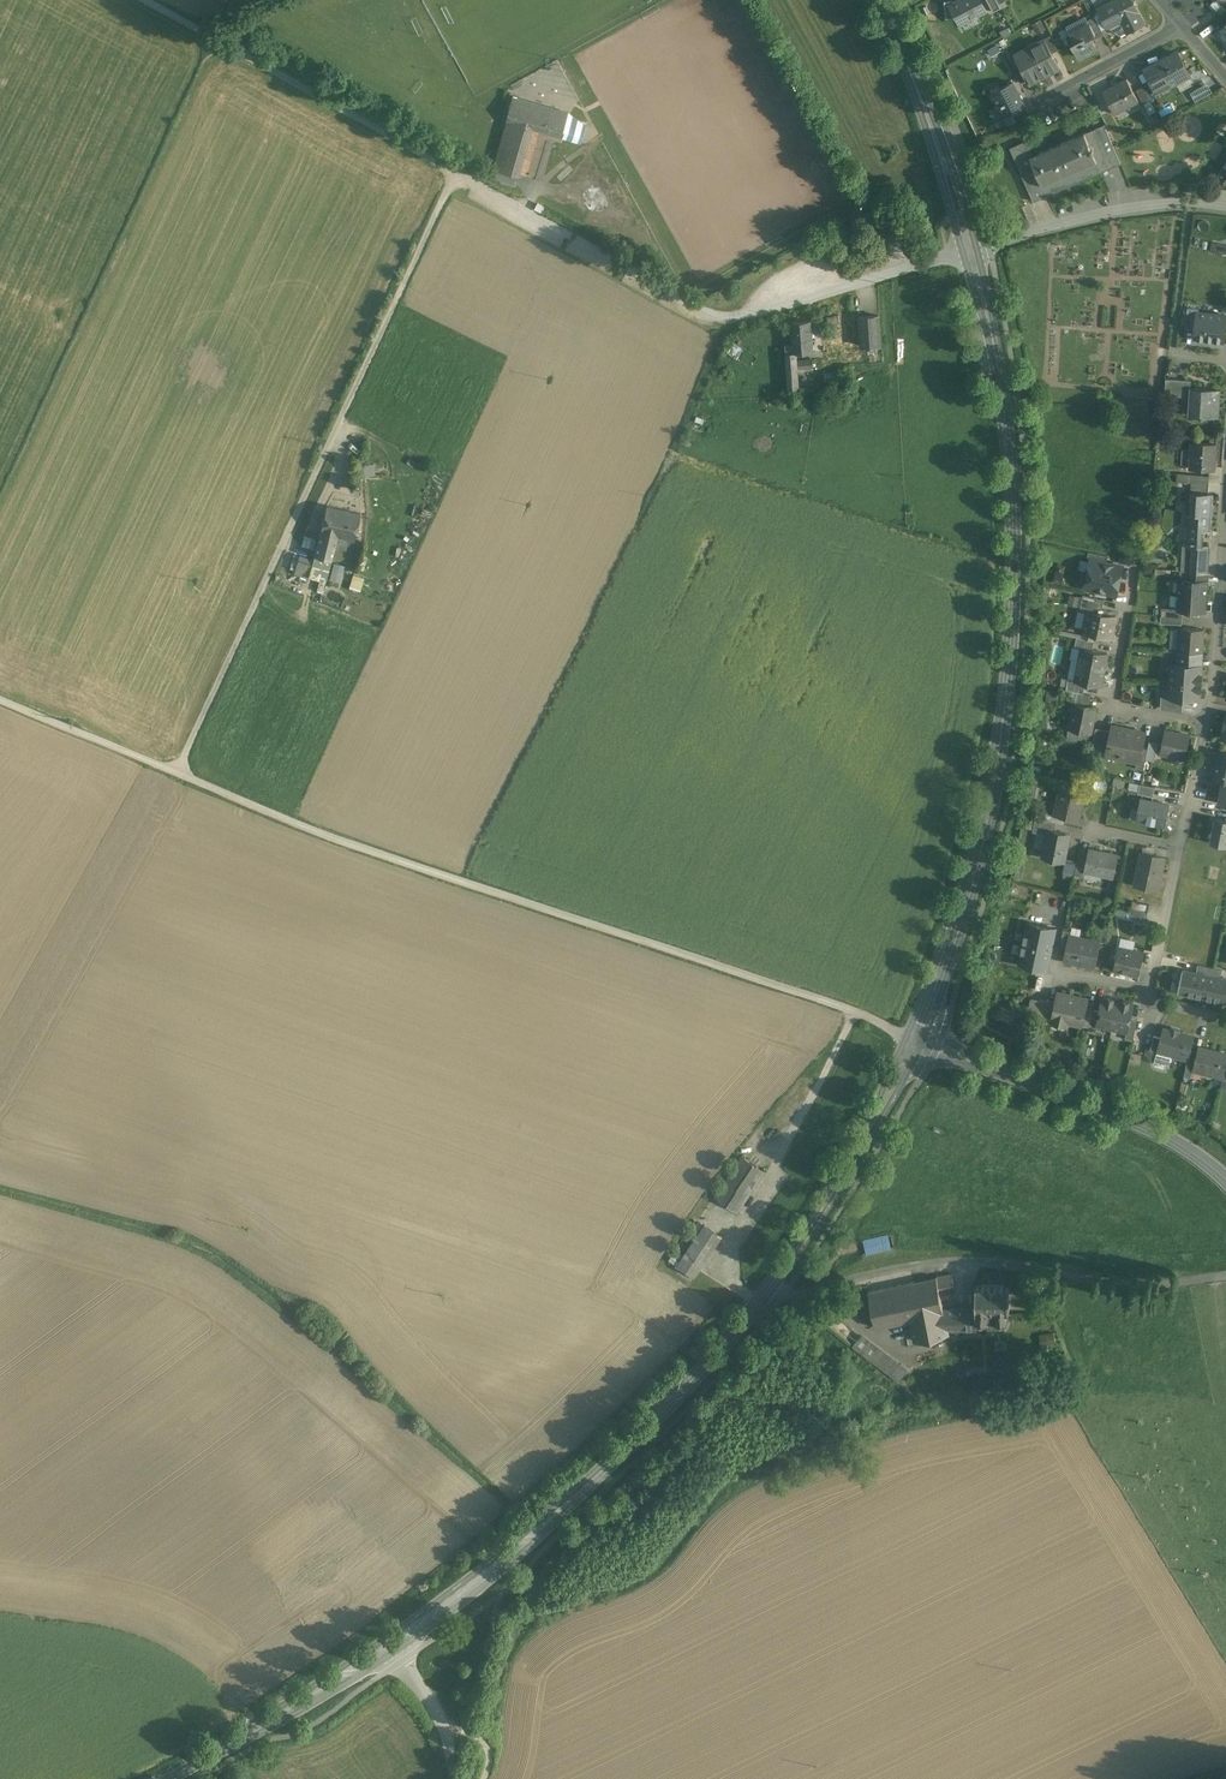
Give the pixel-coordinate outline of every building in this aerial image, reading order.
[(958,0),(949,0),(943,1),(946,18),(959,16),(961,22),(985,10),(980,0),(959,0),(958,0)] [(993,12),(1000,8),(996,0),(987,0),(993,12)] [(1098,8),(1107,26),(1108,26),(1120,34),(1126,31),(1143,22),(1132,0),(1113,0),(1098,8)] [(1101,31),(1093,16),(1086,20),(1088,25),(1093,35),(1101,31)] [(1216,30),(1225,44),(1225,23),(1216,30)] [(1088,25),(1070,34),(1074,42),(1070,44),(1077,57),(1096,47),(1091,37),(1093,35),(1088,25)] [(1049,35),(1043,38),(1051,53),(1057,49),(1049,35)] [(1034,56),(1019,64),(1027,79),(1029,83),(1058,67),(1051,53),(1043,38),(1029,46),(1034,56)] [(998,42),(988,48),(991,54),(1001,48),(998,42)] [(1176,52),(1144,69),(1151,81),(1156,91),(1157,91),(1188,74),(1176,52)] [(1027,79),(1019,64),(1013,67),(1021,82),(1027,79)] [(1126,79),(1102,92),(1114,114),(1138,100),(1126,79)] [(1156,91),(1151,81),(1143,85),(1150,99),(1159,94),(1157,91),(1156,91)] [(1012,82),(991,94),(1003,117),(1011,112),(1024,105),(1025,105),(1012,82)] [(1150,99),(1143,85),(1135,90),(1142,103),(1150,99)] [(514,111),(509,109),(506,121),(507,122),(493,169),(497,170),(495,178),(514,184),(516,176),(520,177),(520,175),(511,173),(520,139),(523,140),(527,127),(556,136),(561,116),(516,103),(514,111)] [(1024,105),(1011,112),(1016,121),(1029,114),(1024,105)] [(1033,155),(1029,156),(1046,195),(1119,163),(1102,124),(1033,155)] [(1046,195),(1029,156),(1033,155),(1026,140),(1009,147),(1033,201),(1046,195)] [(1212,184),(1219,189),(1225,177),(1225,168),(1223,166),(1212,184)] [(1210,241),(1209,250),(1225,252),(1225,243),(1210,241)] [(1195,329),(1197,312),(1197,309),(1188,308),(1185,328),(1195,329)] [(1197,312),(1195,329),(1194,338),(1223,342),(1225,315),(1197,312)] [(879,315),(859,316),(861,346),(881,344),(879,315)] [(811,321),(790,322),(791,341),(812,339),(811,321)] [(812,339),(791,341),(792,344),(792,353),(796,353),(813,351),(812,339)] [(792,344),(785,344),(787,390),(799,389),(797,368),(797,360),(796,353),(792,353),(792,344)] [(811,359),(797,360),(797,368),(812,367),(811,359)] [(1191,380),(1167,379),(1166,393),(1190,395),(1190,387),(1191,380)] [(1219,389),(1190,387),(1190,395),(1189,415),(1201,416),(1201,417),(1203,417),(1203,416),(1217,417),(1219,389)] [(1215,444),(1191,442),(1189,468),(1213,470),(1215,444)] [(361,464),(361,475),(375,474),(374,463),(361,464)] [(1209,475),(1188,474),(1188,483),(1208,484),(1209,475)] [(1208,493),(1190,492),(1190,501),(1188,501),(1187,524),(1189,524),(1188,543),(1201,544),(1203,525),(1209,525),(1209,527),(1210,527),(1211,503),(1207,503),(1208,493)] [(341,510),(325,507),(315,557),(331,560),(336,537),(341,510)] [(360,514),(341,510),(336,537),(354,541),(360,514)] [(312,547),(315,536),(306,534),(303,544),(312,547)] [(1188,543),(1185,543),(1183,571),(1190,571),(1207,572),(1208,545),(1201,544),(1188,543)] [(1107,556),(1088,551),(1086,561),(1090,561),(1090,559),(1106,563),(1107,556)] [(311,562),(298,559),(294,576),(307,579),(311,562)] [(1106,563),(1090,559),(1090,561),(1088,569),(1087,569),(1084,571),(1083,575),(1085,578),(1086,578),(1084,587),(1116,594),(1122,566),(1106,563)] [(340,580),(345,564),(334,561),(330,578),(340,580)] [(1207,572),(1190,571),(1190,579),(1207,580),(1207,572)] [(352,573),(350,587),(362,589),(364,575),(352,573)] [(1062,575),(1055,574),(1053,582),(1060,583),(1062,575)] [(1190,579),(1179,578),(1178,594),(1206,596),(1207,580),(1190,579)] [(1104,599),(1083,594),(1079,609),(1087,611),(1087,610),(1088,611),(1089,605),(1102,608),(1104,599)] [(1206,596),(1178,594),(1177,609),(1183,610),(1205,611),(1206,596)] [(1102,608),(1089,605),(1088,611),(1087,610),(1087,611),(1083,630),(1095,633),(1111,636),(1115,616),(1099,613),(1100,609),(1102,609),(1102,608)] [(1177,609),(1161,608),(1160,616),(1182,617),(1183,610),(1177,609)] [(1182,617),(1160,616),(1160,623),(1181,624),(1182,617)] [(1203,629),(1179,627),(1178,651),(1198,653),(1202,653),(1203,629)] [(1095,633),(1083,630),(1082,638),(1094,640),(1095,633)] [(1082,638),(1076,636),(1074,646),(1081,648),(1081,647),(1092,650),(1094,640),(1082,638)] [(1092,650),(1081,647),(1081,648),(1075,679),(1075,680),(1085,682),(1101,685),(1107,653),(1092,650)] [(1198,653),(1178,651),(1177,664),(1197,665),(1198,653)] [(1177,664),(1170,663),(1169,680),(1201,682),(1202,674),(1201,674),(1201,665),(1197,665),(1177,664)] [(1058,676),(1047,673),(1045,681),(1056,683),(1058,676)] [(1075,680),(1075,679),(1062,677),(1061,685),(1066,686),(1066,689),(1076,691),(1083,693),(1085,682),(1075,680)] [(1201,682),(1169,680),(1168,696),(1168,697),(1182,698),(1199,699),(1199,691),(1200,691),(1201,682)] [(1083,693),(1076,691),(1074,703),(1085,705),(1087,694),(1083,693)] [(1182,698),(1168,697),(1168,696),(1161,696),(1160,708),(1181,712),(1182,698)] [(1085,705),(1074,703),(1068,728),(1069,728),(1067,737),(1081,740),(1087,736),(1087,733),(1089,734),(1089,733),(1091,733),(1096,708),(1085,705)] [(1143,732),(1113,726),(1112,731),(1107,752),(1107,754),(1136,761),(1137,761),(1140,747),(1143,732)] [(1105,729),(1096,727),(1091,748),(1101,750),(1105,729)] [(1105,729),(1101,750),(1107,752),(1112,731),(1105,729)] [(1189,735),(1165,729),(1160,753),(1184,759),(1189,735)] [(1157,743),(1149,741),(1148,749),(1145,759),(1153,761),(1157,743)] [(1148,749),(1140,747),(1137,761),(1136,761),(1135,768),(1143,770),(1145,759),(1148,749)] [(1218,751),(1214,772),(1215,772),(1225,775),(1225,753),(1218,751)] [(1215,772),(1214,779),(1222,781),(1225,782),(1225,775),(1215,772)] [(1222,781),(1217,804),(1225,805),(1225,782),(1222,781)] [(1155,787),(1140,783),(1138,793),(1153,796),(1155,787)] [(1084,795),(1059,790),(1054,813),(1054,814),(1065,817),(1078,819),(1084,795)] [(1168,804),(1142,799),(1137,819),(1163,825),(1168,804)] [(1065,817),(1054,814),(1054,813),(1052,813),(1050,821),(1055,822),(1064,824),(1065,817)] [(1216,817),(1210,842),(1225,845),(1225,819),(1216,817)] [(1050,821),(1035,818),(1032,832),(1046,835),(1047,829),(1054,830),(1055,822),(1050,821)] [(1054,830),(1047,829),(1046,835),(1041,857),(1064,862),(1069,838),(1065,837),(1065,833),(1054,830)] [(1117,855),(1088,849),(1085,861),(1083,871),(1084,871),(1112,877),(1117,855)] [(1164,857),(1141,852),(1135,885),(1157,889),(1164,857)] [(1085,861),(1077,859),(1074,875),(1083,877),(1084,871),(1083,871),(1085,861)] [(1149,904),(1132,901),(1131,909),(1147,912),(1149,904)] [(1147,912),(1131,909),(1129,916),(1146,920),(1147,912)] [(1028,921),(1019,963),(1046,969),(1056,927),(1028,921)] [(1070,931),(1063,929),(1059,946),(1066,948),(1069,936),(1070,931)] [(1069,936),(1066,948),(1064,959),(1094,966),(1099,943),(1069,936)] [(1144,952),(1118,947),(1113,970),(1139,976),(1144,952)] [(1210,967),(1198,964),(1196,972),(1208,975),(1210,967)] [(1222,969),(1210,967),(1208,975),(1220,977),(1222,969)] [(1196,972),(1182,969),(1177,992),(1204,997),(1208,975),(1196,972)] [(1208,975),(1204,997),(1225,1002),(1225,979),(1220,977),(1208,975)] [(1087,999),(1057,992),(1055,1001),(1051,1019),(1051,1021),(1067,1024),(1068,1023),(1082,1026),(1087,1001),(1087,999)] [(1113,998),(1107,997),(1107,998),(1102,997),(1099,1011),(1096,1025),(1097,1025),(1112,1029),(1118,1000),(1113,999),(1113,998)] [(1055,1001),(1048,999),(1044,1017),(1051,1019),(1055,1001)] [(1129,1001),(1123,1000),(1122,1001),(1118,1000),(1112,1029),(1126,1032),(1127,1032),(1130,1018),(1133,1004),(1128,1003),(1129,1001)] [(1094,1003),(1087,1001),(1082,1026),(1089,1027),(1092,1010),(1094,1003)] [(1099,1011),(1092,1010),(1089,1027),(1088,1031),(1095,1033),(1097,1025),(1096,1025),(1099,1011)] [(1137,1019),(1130,1018),(1127,1032),(1126,1032),(1125,1039),(1132,1041),(1137,1019)] [(1171,1027),(1170,1029),(1163,1027),(1161,1033),(1161,1034),(1160,1037),(1157,1051),(1188,1059),(1193,1035),(1178,1032),(1179,1029),(1171,1027)] [(1160,1037),(1153,1035),(1150,1049),(1157,1051),(1160,1037)] [(1198,1046),(1192,1069),(1223,1077),(1225,1064),(1225,1053),(1198,1046)] [(765,1172),(742,1156),(715,1196),(737,1211),(765,1172)] [(704,1223),(676,1263),(692,1274),(720,1234),(704,1223)] [(894,1236),(859,1243),(862,1256),(896,1248),(894,1236)] [(951,1272),(937,1275),(941,1294),(955,1291),(951,1272)] [(937,1275),(869,1289),(877,1325),(911,1318),(915,1338),(948,1331),(947,1327),(943,1307),(941,1294),(937,1275)] [(1009,1286),(976,1286),(976,1307),(976,1317),(977,1317),(981,1317),(981,1321),(997,1321),(997,1318),(1008,1318),(1009,1286)] [(976,1307),(943,1307),(947,1327),(977,1326),(977,1317),(976,1317),(976,1307)] [(850,1330),(840,1322),(835,1329),(845,1337),(850,1330)] [(867,1338),(861,1333),(852,1344),(858,1349),(867,1338)] [(898,1363),(867,1338),(858,1349),(890,1373),(898,1363)] [(906,1369),(898,1363),(890,1373),(898,1379),(906,1369)]
